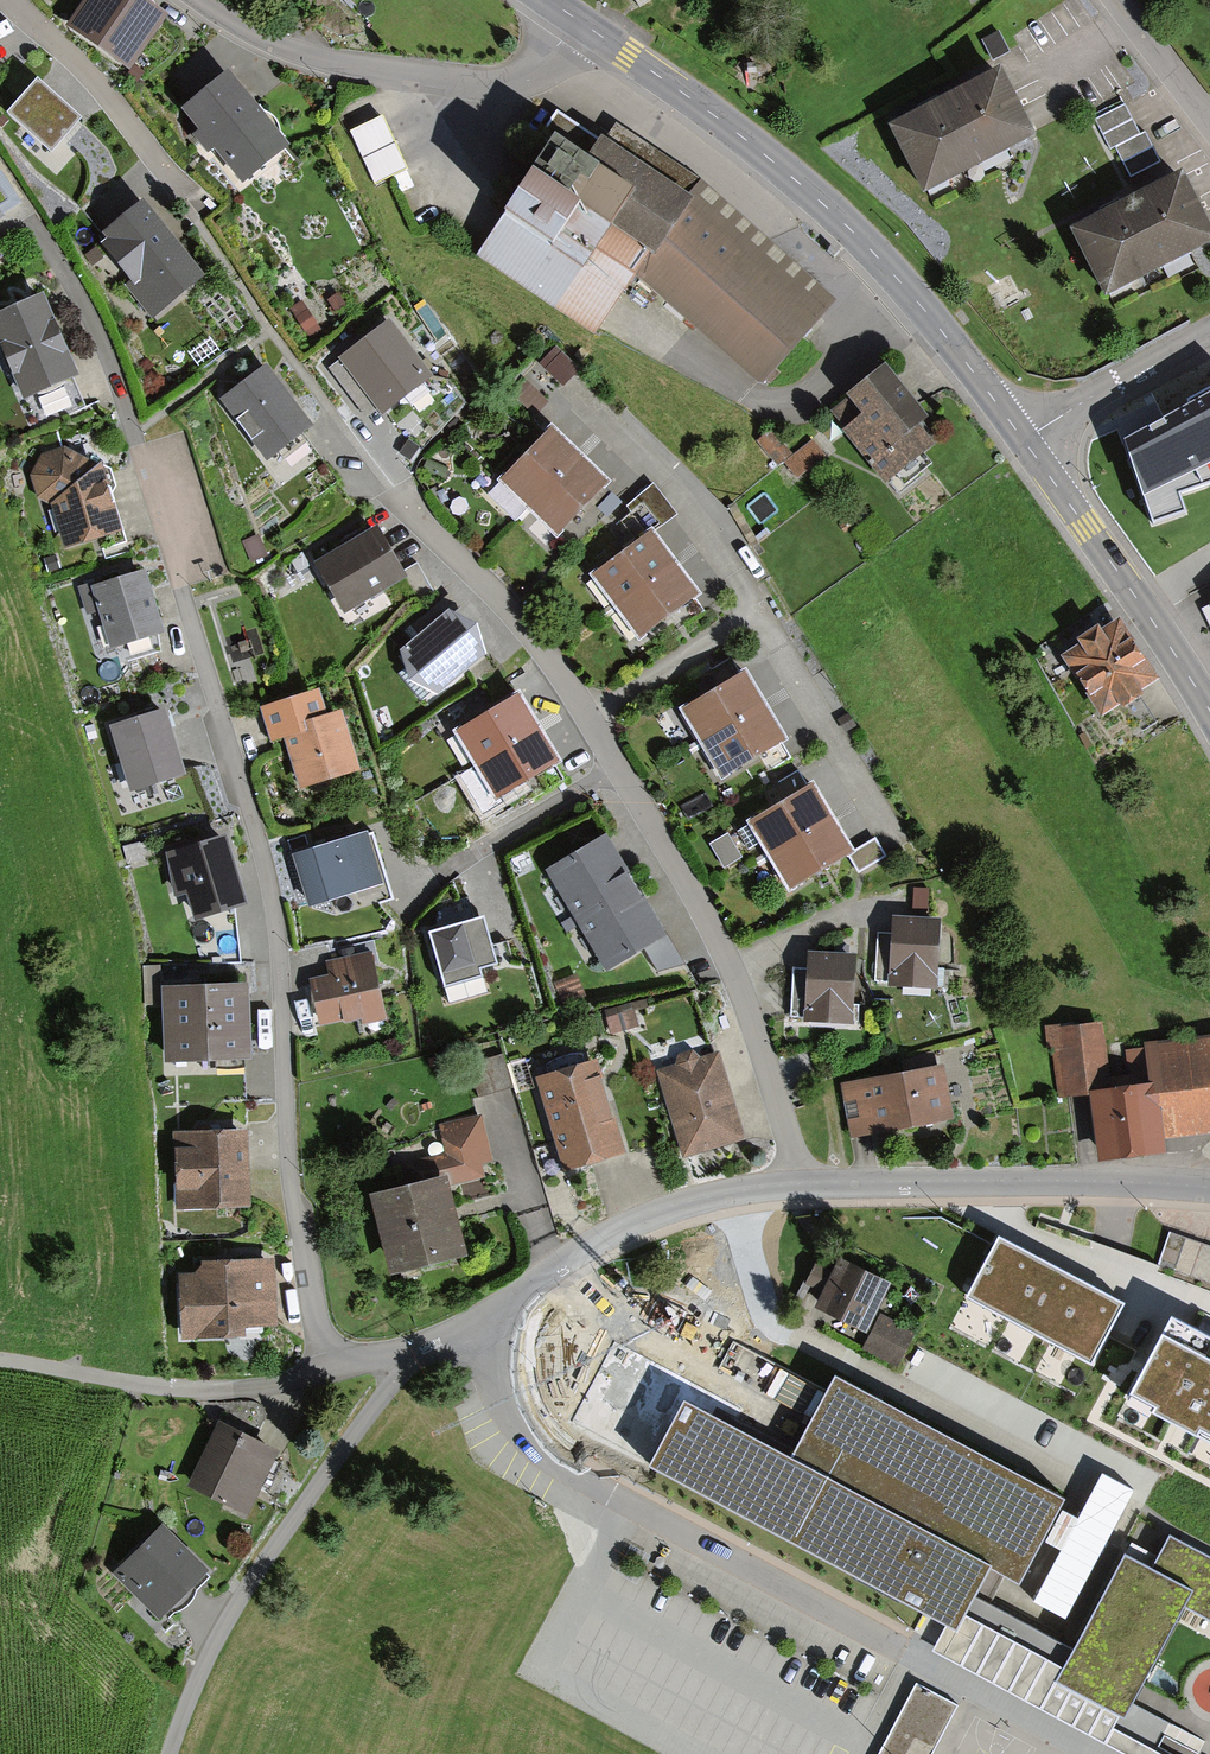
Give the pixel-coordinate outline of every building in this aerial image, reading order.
[(110,0),(90,0),(69,26),(124,72),(154,37),(110,0)] [(997,78),(888,130),(919,195),(1028,143),(997,78)] [(220,83),(178,114),(236,191),(278,160),(220,83)] [(82,126),(38,85),(7,118),(51,159),(82,126)] [(1133,100),(1101,113),(1127,177),(1159,164),(1133,100)] [(383,113),(351,128),(378,184),(409,169),(383,113)] [(580,124),(491,250),(605,331),(638,283),(756,392),(825,320),(694,204),(580,124)] [(1178,180),(1072,234),(1103,296),(1209,242),(1178,180)] [(141,211),(100,240),(153,313),(194,284),(141,211)] [(0,320),(0,370),(13,407),(63,389),(34,308),(0,320)] [(426,375),(389,326),(344,360),(381,409),(426,375)] [(259,374),(220,403),(265,464),(304,436),(259,374)] [(874,386),(832,420),(881,480),(923,446),(874,386)] [(1125,437),(1153,524),(1187,512),(1181,493),(1209,482),(1209,387),(1125,437)] [(610,490),(553,432),(499,485),(557,543),(610,490)] [(33,497),(45,506),(64,560),(116,542),(93,478),(58,453),(40,458),(28,474),(33,497)] [(372,531),(318,564),(349,614),(403,582),(372,531)] [(701,603),(652,536),(592,579),(640,646),(701,603)] [(135,575),(85,591),(105,653),(155,637),(135,575)] [(478,665),(444,626),(397,666),(431,705),(478,665)] [(1108,627),(1054,662),(1094,723),(1148,688),(1108,627)] [(788,748),(747,676),(680,714),(721,786),(788,748)] [(320,694),(263,710),(272,742),(283,739),(299,795),(359,778),(344,722),(329,726),(320,694)] [(551,762),(514,700),(461,732),(497,793),(551,762)] [(181,768),(161,712),(113,729),(132,785),(181,768)] [(856,860),(814,788),(749,826),(790,897),(856,860)] [(729,831),(712,842),(727,866),(745,855),(729,831)] [(367,840),(294,861),(309,912),(382,891),(367,840)] [(239,917),(225,845),(167,856),(176,901),(188,898),(193,926),(239,917)] [(662,945),(603,845),(550,876),(609,977),(662,945)] [(493,964),(482,919),(430,931),(444,986),(481,977),(479,968),(493,964)] [(941,922),(892,920),(889,991),(938,993),(941,922)] [(857,958),(808,956),(804,1026),(853,1029),(857,958)] [(320,991),(304,993),(308,1031),(371,1024),(364,964),(317,969),(320,991)] [(238,995),(157,996),(159,1070),(240,1068),(238,995)] [(1047,1032),(1054,1101),(1079,1099),(1085,1164),(1156,1157),(1154,1132),(1209,1126),(1209,1041),(1141,1048),(1146,1095),(1101,1100),(1094,1028),(1047,1032)] [(506,1052),(472,1059),(480,1094),(514,1086),(506,1052)] [(732,1156),(706,1069),(654,1084),(680,1172),(732,1156)] [(590,1070),(536,1086),(563,1179),(617,1163),(590,1070)] [(941,1138),(935,1077),(840,1087),(846,1148),(941,1138)] [(440,1164),(400,1172),(405,1199),(475,1186),(473,1175),(486,1172),(477,1121),(434,1129),(440,1164)] [(240,1136),(172,1137),(173,1207),(241,1206),(240,1136)] [(446,1288),(428,1203),(366,1217),(385,1302),(446,1288)] [(1138,1301),(1001,1229),(956,1305),(1097,1375),(1138,1301)] [(1172,1233),(1165,1258),(1182,1264),(1179,1270),(1209,1281),(1209,1245),(1172,1233)] [(894,1283),(840,1258),(835,1271),(818,1263),(808,1284),(825,1293),(817,1309),(868,1332),(894,1283)] [(262,1268),(170,1271),(172,1353),(226,1351),(225,1337),(264,1336),(262,1268)] [(1172,1312),(1125,1400),(1209,1446),(1209,1331),(1172,1312)] [(918,1333),(883,1314),(865,1351),(901,1368),(918,1333)] [(1071,1497),(838,1374),(796,1455),(682,1401),(652,1463),(949,1625),(960,1631),(969,1614),(992,1567),(1025,1585),(1071,1497)] [(269,1460),(214,1431),(185,1486),(240,1515),(269,1460)] [(200,1578),(158,1532),(119,1567),(160,1613),(200,1578)] [(1069,1668),(1061,1683),(1125,1715),(1188,1609),(1209,1620),(1209,1554),(1173,1533),(1156,1565),(1123,1553),(1069,1668)] [(1148,1745),(1119,1730),(1125,1715),(1061,1683),(1069,1668),(969,1614),(960,1631),(949,1625),(933,1652),(1126,1753),(1165,1753),(1148,1745)] [(882,1753),(935,1753),(961,1706),(918,1683),(882,1753)]
